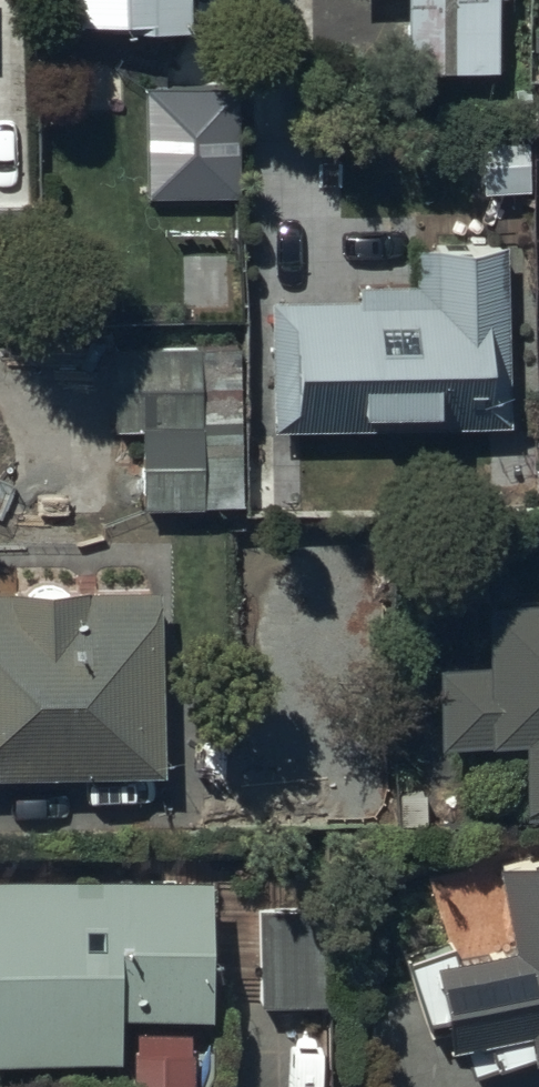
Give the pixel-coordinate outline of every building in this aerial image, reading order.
[(58,38),(121,36),(122,43),(187,40),(185,0),(57,0),(58,38)] [(405,79),(496,79),(496,5),(505,5),(505,0),(405,0),(405,79)] [(236,201),(236,91),(147,92),(146,200),(236,201)] [(525,149),(480,150),(481,200),(525,200),(525,149)] [(272,308),(272,437),(509,434),(506,247),(462,248),(462,255),(416,256),(416,292),(357,293),(357,307),(272,308)] [(239,515),(237,359),(114,360),(115,435),(142,435),(143,516),(239,515)] [(95,601),(73,601),(72,600),(71,598),(70,597),(69,596),(68,595),(66,593),(65,592),(64,591),(62,591),(61,590),(59,589),(58,588),(56,588),(54,587),(53,587),(51,587),(50,587),(48,587),(46,587),(45,587),(43,587),(41,587),(40,588),(38,588),(37,589),(35,590),(34,591),(32,591),(31,592),(29,593),(28,594),(27,596),(26,597),(25,598),(24,600),(0,600),(0,788),(159,785),(155,601),(147,601),(147,593),(94,594),(95,601)] [(509,614),(483,616),(484,670),(445,671),(445,680),(435,680),(437,757),(522,755),(524,824),(538,824),(538,602),(517,604),(509,614)] [(200,705),(200,796),(238,796),(238,802),(337,802),(337,777),(366,777),(366,704),(200,705)] [(538,1073),(538,867),(491,878),(510,965),(456,977),(445,945),(401,960),(423,1028),(436,1023),(447,1064),(469,1061),(476,1084),(529,1068),(530,1075),(538,1073)] [(174,890),(175,881),(118,881),(118,890),(0,889),(0,1075),(114,1075),(114,1024),(207,1024),(206,890),(174,890)] [(323,911),(260,910),(260,1011),(322,1011),(323,911)] [(130,1056),(130,1086),(189,1086),(188,1058),(186,1058),(186,1039),(133,1040),(133,1056),(130,1056)]
